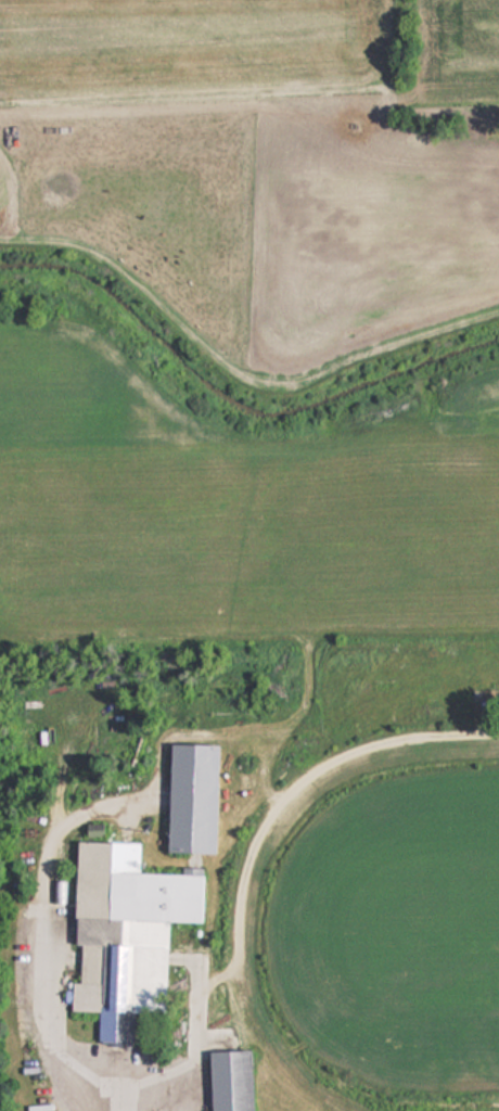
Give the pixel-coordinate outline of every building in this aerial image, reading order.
[(213,852),(215,743),(166,742),(164,852),(213,852)] [(165,921),(201,922),(202,867),(179,867),(179,872),(137,871),(138,842),(75,840),(72,981),(70,981),(69,1012),(97,1013),(96,1044),(131,1044),(131,1015),(163,1016),(165,921)] [(208,1110),(250,1110),(248,1048),(205,1049),(208,1110)]
